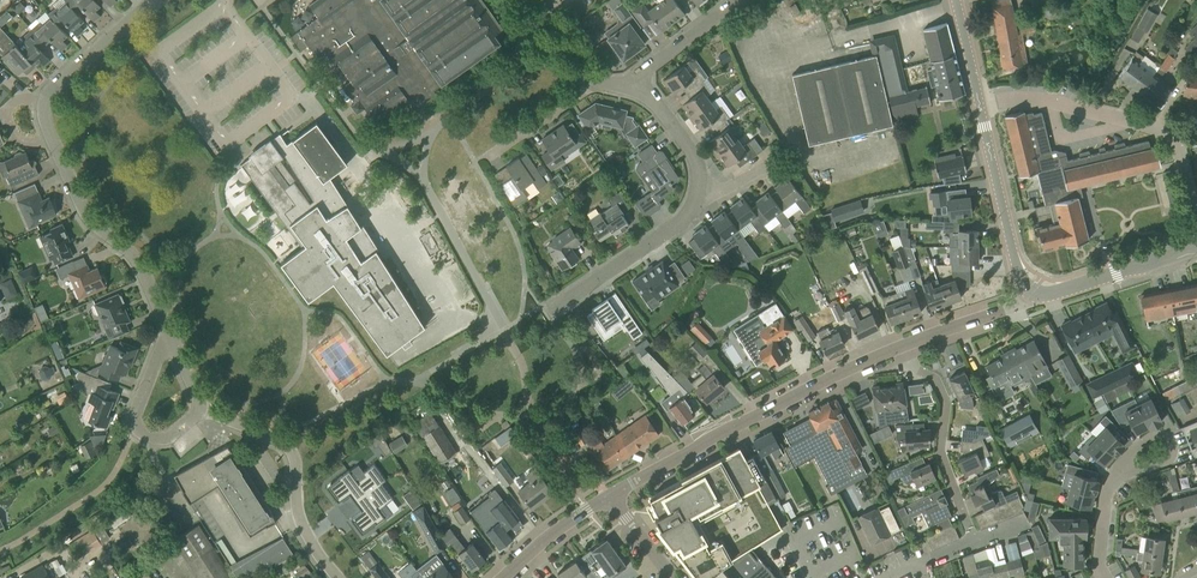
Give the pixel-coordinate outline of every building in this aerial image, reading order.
[(67,3),(76,13),(76,12),(81,8),(93,21),(100,15),(95,10),(100,5),(95,0),(65,0),(67,3)] [(300,51),(307,46),(316,57),(324,51),(330,59),(334,56),(351,80),(343,86),(355,103),(359,100),(377,126),(410,103),(415,110),(437,95),(433,90),(500,43),(494,34),(503,29),(482,0),(316,0),(309,5),(318,17),(297,32),(289,37),(300,51)] [(679,0),(662,0),(659,3),(674,22),(685,14),(676,2),(679,0)] [(1021,33),(1017,34),(1010,0),(994,0),(991,0),(1003,68),(1027,64),(1022,39),(1021,33)] [(622,22),(624,20),(632,15),(622,2),(613,9),(622,22)] [(48,15),(51,17),(60,27),(65,22),(77,36),(84,30),(78,24),(83,20),(76,12),(76,13),(67,3),(59,10),(56,8),(48,15)] [(662,31),(674,22),(659,3),(648,10),(643,3),(632,11),(643,26),(647,24),(653,19),(662,31)] [(1145,30),(1147,31),(1157,14),(1148,9),(1130,38),(1138,42),(1145,30)] [(12,40),(1,25),(12,17),(8,11),(0,16),(0,40),(4,45),(12,40)] [(40,22),(31,30),(43,43),(45,45),(51,40),(61,51),(67,45),(62,39),(67,35),(60,27),(51,17),(48,15),(46,12),(37,19),(40,22)] [(1021,33),(1036,30),(1034,19),(1018,22),(1021,33)] [(644,44),(637,34),(629,23),(607,38),(613,45),(611,47),(616,54),(618,53),(623,60),(644,44)] [(955,55),(954,54),(946,23),(922,29),(930,62),(955,55)] [(1196,49),(1196,23),(1188,32),(1195,38),(1185,48),(1191,55),(1196,49)] [(18,47),(17,48),(33,65),(34,64),(39,60),(43,66),(50,60),(40,50),(45,45),(43,43),(31,30),(24,36),(27,39),(18,47)] [(911,91),(905,92),(894,45),(884,39),(872,42),(875,55),(792,74),(808,145),(893,125),(889,112),(892,111),(894,122),(918,116),(915,107),(911,91)] [(35,66),(34,64),(33,65),(17,48),(18,47),(12,40),(6,46),(10,49),(2,56),(18,75),(23,70),(26,74),(35,66)] [(721,53),(717,55),(719,60),(722,64),(727,61),(731,59),(729,54),(726,50),(721,53)] [(1156,70),(1160,66),(1145,55),(1144,57),(1136,52),(1118,77),(1141,94),(1153,76),(1156,70)] [(955,55),(930,62),(929,62),(930,69),(928,70),(929,76),(928,76),(930,87),(935,86),(938,100),(953,96),(965,93),(955,55)] [(1164,60),(1160,66),(1156,70),(1153,76),(1141,94),(1160,107),(1173,90),(1158,79),(1170,64),(1164,60)] [(688,91),(705,79),(697,67),(689,73),(684,66),(663,81),(667,86),(668,85),(674,93),(684,85),(688,91)] [(1186,72),(1182,96),(1196,98),(1196,74),(1186,72)] [(690,118),(711,103),(706,96),(711,92),(715,90),(706,78),(705,79),(688,91),(693,97),(682,104),(687,111),(686,112),(690,118)] [(912,90),(911,91),(915,107),(930,103),(926,87),(912,90)] [(715,128),(733,115),(720,96),(711,103),(690,118),(694,124),(696,123),(700,129),(711,122),(715,128)] [(635,146),(647,138),(639,125),(636,126),(632,120),(633,117),(625,115),(626,110),(595,103),(578,115),(588,130),(599,122),(603,123),(602,127),(610,128),(611,125),(622,128),(635,146)] [(716,155),(737,139),(733,133),(738,129),(731,120),(742,113),(740,110),(733,115),(715,128),(720,134),(709,141),(714,148),(712,149),(716,155)] [(1051,150),(1041,112),(1033,114),(1033,112),(1024,114),(1023,111),(1005,116),(1019,176),(1037,172),(1045,205),(1055,202),(1066,244),(1065,244),(1065,245),(1088,240),(1077,197),(1082,196),(1079,185),(1160,165),(1156,147),(1150,148),(1148,141),(1125,146),(1124,142),(1114,145),(1115,149),(1105,151),(1104,147),(1098,149),(1099,152),(1090,155),(1089,151),(1079,153),(1080,157),(1067,160),(1066,155),(1065,155),(1064,152),(1054,149),(1051,150)] [(294,234),(298,240),(300,238),(306,245),(280,264),(296,284),(297,287),(308,301),(333,282),(386,355),(402,343),(405,347),(412,342),(409,338),(425,326),(383,262),(377,251),(378,249),(362,224),(360,225),(345,202),(330,177),(347,164),(316,122),(303,132),(286,144),(281,148),(276,139),(275,139),(272,141),(271,140),(270,139),(256,149),(255,150),(249,155),(250,157),(240,165),(242,167),(249,176),(250,176),(249,175),(252,172),(282,213),(279,215),(287,227),(290,224),(296,233),(294,234)] [(585,142),(572,122),(565,127),(563,125),(542,139),(549,151),(542,156),(551,169),(564,161),(562,158),(585,142)] [(737,139),(716,155),(721,161),(722,160),(727,166),(738,159),(742,164),(742,165),(756,155),(749,145),(748,143),(742,146),(737,139)] [(15,153),(14,157),(5,161),(9,170),(4,172),(10,186),(39,174),(33,161),(30,162),(26,152),(21,150),(15,153)] [(659,151),(637,166),(636,169),(652,192),(641,199),(651,214),(660,208),(660,204),(658,200),(672,191),(672,188),(670,184),(677,180),(677,177),(672,169),(673,168),(673,167),(670,169),(665,161),(667,159),(662,152),(659,151)] [(513,176),(508,180),(500,185),(507,195),(506,196),(512,206),(526,197),(521,189),(532,181),(537,189),(546,183),(526,154),(519,159),(518,158),(506,166),(513,176)] [(941,157),(933,159),(938,178),(966,171),(962,155),(942,160),(941,157)] [(777,190),(771,195),(783,211),(789,206),(789,205),(795,201),(804,213),(811,208),(795,187),(788,177),(777,185),(775,187),(777,190)] [(42,200),(35,184),(14,193),(29,228),(37,224),(37,223),(56,214),(49,197),(42,200)] [(971,213),(969,197),(961,198),(960,190),(931,193),(931,198),(933,198),(934,205),(948,203),(950,215),(962,214),(962,215),(965,215),(965,213),(971,213)] [(629,208),(619,192),(607,200),(612,206),(601,214),(600,212),(589,219),(596,230),(594,232),(600,241),(616,230),(618,233),(629,225),(621,214),(623,213),(623,212),(629,208)] [(757,205),(752,209),(764,225),(770,220),(769,220),(775,215),(784,228),(791,223),(782,211),(783,211),(771,195),(770,195),(768,192),(758,200),(755,202),(757,205)] [(732,210),(726,214),(738,230),(744,225),(749,220),(759,233),(766,228),(763,225),(764,225),(752,209),(751,209),(743,197),(733,205),(730,207),(732,210)] [(831,213),(822,216),(827,230),(836,227),(834,222),(863,212),(859,200),(830,210),(831,213)] [(1065,244),(1066,244),(1055,202),(1045,205),(1034,207),(1037,216),(1051,213),(1053,224),(1036,229),(1038,239),(1040,239),(1042,250),(1045,249),(1045,250),(1051,249),(1050,248),(1065,244)] [(1179,208),(1172,210),(1175,222),(1182,220),(1179,208)] [(713,224),(707,228),(728,256),(720,244),(726,239),(725,239),(730,235),(740,247),(747,242),(738,230),(726,214),(724,211),(714,219),(711,221),(713,224)] [(880,220),(870,219),(871,223),(875,234),(884,231),(880,220)] [(925,221),(925,229),(943,229),(943,222),(925,221)] [(51,229),(52,232),(40,237),(50,260),(53,259),(55,264),(62,261),(73,256),(69,247),(67,248),(65,242),(69,240),(62,224),(51,229)] [(695,238),(688,243),(695,252),(700,259),(707,254),(706,253),(712,248),(721,261),(728,256),(707,228),(705,225),(695,233),(692,235),(695,238)] [(553,240),(546,245),(550,253),(562,269),(578,258),(570,247),(579,241),(570,228),(553,240)] [(965,231),(958,231),(958,232),(949,232),(949,247),(977,246),(977,238),(977,236),(976,231),(977,231),(977,230),(965,231)] [(977,246),(949,247),(949,264),(950,264),(950,271),(970,271),(969,264),(969,262),(978,262),(978,261),(977,261),(977,246)] [(903,247),(892,251),(897,266),(901,265),(908,282),(914,279),(908,262),(903,247)] [(689,259),(681,265),(687,274),(695,269),(689,259)] [(908,262),(914,279),(920,277),(914,260),(908,262)] [(62,266),(56,269),(60,279),(69,275),(79,299),(95,292),(106,287),(104,283),(105,282),(103,277),(101,277),(97,267),(90,271),(87,264),(76,269),(73,261),(62,266)] [(677,283),(666,267),(662,261),(653,267),(652,266),(645,270),(646,272),(632,281),(646,301),(654,295),(657,299),(678,284),(677,283)] [(878,292),(871,275),(866,265),(859,269),(864,279),(871,295),(878,292)] [(23,283),(37,277),(32,266),(18,272),(23,283)] [(953,281),(939,286),(945,302),(959,297),(959,298),(960,298),(957,289),(970,285),(970,271),(950,271),(953,281)] [(831,272),(816,280),(831,311),(842,306),(844,310),(847,316),(851,324),(850,324),(857,338),(879,328),(872,314),(871,314),(868,308),(865,306),(857,310),(856,309),(854,310),(852,306),(848,308),(846,303),(831,272)] [(15,287),(11,279),(0,284),(0,285),(7,300),(18,295),(15,287)] [(929,282),(923,284),(925,290),(925,291),(927,297),(931,308),(932,308),(932,307),(935,306),(936,307),(938,306),(938,305),(945,302),(939,286),(937,279),(929,282)] [(1174,289),(1168,291),(1173,313),(1186,310),(1188,319),(1196,317),(1196,314),(1191,286),(1174,289)] [(905,317),(913,314),(913,315),(916,314),(915,313),(919,312),(920,313),(920,312),(914,295),(913,295),(911,288),(897,294),(905,317)] [(1173,313),(1168,291),(1141,296),(1145,319),(1147,326),(1174,321),(1173,313)] [(593,312),(587,316),(600,335),(607,330),(606,329),(618,320),(618,321),(620,320),(621,322),(622,322),(620,323),(623,327),(624,326),(633,339),(642,333),(615,293),(614,294),(607,298),(602,301),(592,309),(593,312)] [(110,339),(118,336),(129,331),(125,323),(130,321),(123,304),(124,302),(121,296),(119,295),(118,294),(95,304),(110,339)] [(897,294),(889,296),(883,299),(885,306),(891,323),(892,323),(892,322),(905,317),(897,294)] [(1110,326),(1123,351),(1133,346),(1116,311),(1112,313),(1106,302),(1095,308),(1096,309),(1084,315),(1094,334),(1110,326)] [(776,303),(733,329),(756,365),(764,360),(766,359),(771,366),(772,366),(774,367),(778,365),(778,362),(785,357),(775,341),(793,330),(786,319),(776,303)] [(41,321),(50,317),(47,310),(42,312),(40,308),(36,310),(41,321)] [(820,341),(819,341),(825,354),(844,345),(838,332),(830,314),(822,318),(826,328),(816,333),(820,341)] [(1061,325),(1071,345),(1084,339),(1088,345),(1097,341),(1094,334),(1084,315),(1071,322),(1070,320),(1061,325)] [(801,331),(808,341),(814,336),(801,317),(793,323),(799,332),(801,331)] [(691,328),(705,343),(712,337),(698,322),(691,328)] [(646,338),(641,342),(645,347),(650,343),(646,338)] [(1017,349),(1030,375),(1047,366),(1034,340),(1017,349)] [(84,373),(86,373),(93,376),(96,377),(97,377),(99,373),(107,376),(119,380),(121,373),(126,375),(129,367),(130,367),(132,364),(130,363),(132,358),(134,359),(138,348),(121,341),(118,348),(110,345),(107,354),(104,355),(102,361),(103,363),(103,365),(101,364),(85,372),(84,373)] [(707,353),(696,342),(689,349),(699,360),(707,353)] [(1013,384),(1030,375),(1017,349),(1016,350),(1015,348),(1004,354),(1005,356),(986,366),(991,377),(992,378),(988,381),(995,395),(999,393),(998,392),(1010,385),(1013,383),(1013,384)] [(648,352),(640,358),(647,367),(648,366),(670,396),(661,403),(667,410),(669,408),(674,414),(681,424),(690,417),(689,416),(693,413),(694,414),(689,406),(691,404),(685,397),(689,394),(648,352)] [(1056,361),(1070,386),(1081,380),(1067,356),(1056,361)] [(1131,362),(1115,370),(1121,383),(1138,375),(1131,362)] [(702,374),(691,383),(681,370),(674,376),(688,391),(694,387),(706,402),(707,401),(706,400),(716,392),(717,393),(723,387),(723,388),(724,387),(713,374),(704,364),(697,369),(702,374)] [(619,365),(615,368),(625,379),(628,376),(619,365)] [(44,382),(57,376),(53,366),(40,371),(44,382)] [(1098,378),(1087,384),(1093,397),(1104,391),(1121,383),(1115,370),(1098,378)] [(78,371),(77,376),(83,390),(91,393),(88,401),(95,403),(89,420),(91,421),(92,424),(97,425),(99,424),(106,427),(107,427),(111,416),(107,415),(110,407),(113,408),(115,402),(119,393),(109,390),(94,384),(96,377),(93,376),(86,373),(84,373),(78,371)] [(975,394),(969,382),(964,371),(949,378),(959,400),(960,406),(960,407),(973,408),(973,406),(973,404),(972,402),(972,400),(971,398),(970,395),(975,394)] [(1187,380),(1190,391),(1196,387),(1196,381),(1194,376),(1187,380)] [(629,379),(622,385),(628,392),(635,387),(629,379)] [(1081,380),(1070,386),(1074,392),(1084,386),(1081,380)] [(1187,380),(1162,393),(1166,401),(1179,394),(1180,396),(1190,391),(1187,380)] [(896,386),(887,387),(893,422),(899,421),(899,422),(908,421),(902,382),(895,383),(896,386)] [(922,383),(908,385),(909,394),(924,392),(922,383)] [(886,423),(893,422),(887,387),(879,389),(879,386),(872,387),(875,411),(876,410),(878,426),(887,425),(886,423)] [(850,398),(855,409),(861,406),(856,395),(850,398)] [(1191,411),(1183,397),(1170,404),(1178,418),(1191,411)] [(1150,398),(1137,405),(1148,427),(1148,426),(1149,426),(1150,427),(1161,422),(1160,420),(1161,420),(1150,398)] [(789,445),(783,448),(793,467),(814,456),(829,485),(849,474),(847,471),(860,464),(855,455),(863,451),(856,439),(847,420),(841,410),(839,411),(834,400),(829,403),(828,402),(808,413),(817,430),(803,437),(798,427),(784,434),(789,445)] [(1124,411),(1135,433),(1138,431),(1139,433),(1147,429),(1146,427),(1148,427),(1137,405),(1124,411)] [(413,423),(421,436),(438,463),(455,452),(438,425),(430,412),(425,416),(420,418),(413,423)] [(1026,415),(1014,421),(999,430),(1008,448),(1017,444),(1014,439),(1028,431),(1031,436),(1038,432),(1029,413),(1026,415)] [(1106,427),(1096,437),(1113,454),(1114,453),(1115,454),(1124,446),(1122,445),(1123,444),(1111,432),(1117,426),(1105,415),(1099,421),(1106,427)] [(645,416),(616,435),(629,455),(659,435),(645,416)] [(504,428),(510,424),(506,420),(501,423),(504,428)] [(1185,435),(1191,433),(1193,440),(1196,438),(1196,421),(1181,427),(1185,435)] [(901,451),(906,449),(914,448),(914,447),(929,445),(928,438),(930,438),(929,429),(914,431),(913,423),(895,425),(896,439),(901,451)] [(976,430),(975,442),(982,438),(991,434),(987,426),(976,425),(976,430)] [(575,435),(581,445),(587,441),(581,431),(575,435)] [(754,440),(753,440),(759,451),(761,455),(770,450),(774,459),(782,455),(778,446),(778,445),(776,442),(771,431),(770,431),(770,432),(754,440)] [(875,431),(868,434),(873,443),(879,441),(875,431)] [(380,432),(369,440),(374,448),(384,440),(380,432)] [(402,435),(388,443),(394,453),(407,445),(402,435)] [(606,471),(629,455),(616,435),(593,452),(606,471)] [(1113,454),(1096,437),(1086,447),(1103,464),(1105,462),(1106,463),(1113,457),(1111,456),(1113,454)] [(982,438),(975,442),(973,441),(961,440),(960,451),(966,452),(968,455),(957,460),(964,475),(974,470),(974,472),(983,468),(979,459),(989,455),(982,438)] [(81,446),(86,457),(96,453),(91,441),(81,446)] [(227,446),(174,475),(183,492),(182,492),(190,504),(217,486),(249,535),(276,522),(272,514),(267,506),(263,498),(258,490),(255,485),(250,477),(245,469),(237,459),(230,449),(227,446)] [(721,567),(722,567),(732,559),(732,560),(751,548),(781,528),(768,504),(776,499),(763,473),(762,473),(752,455),(744,460),(738,450),(649,498),(658,514),(654,516),(660,526),(659,527),(698,577),(708,577),(721,567)] [(1073,451),(1069,455),(1075,460),(1078,457),(1073,451)] [(888,490),(892,479),(901,476),(903,482),(908,483),(914,481),(916,487),(936,479),(929,463),(925,464),(922,456),(887,471),(888,471),(881,474),(888,490)] [(513,480),(500,463),(491,469),(504,486),(513,480)] [(1067,463),(1061,485),(1070,487),(1070,488),(1093,494),(1094,492),(1095,493),(1098,481),(1097,481),(1097,479),(1081,475),(1083,468),(1067,463)] [(338,480),(329,487),(335,495),(337,498),(335,499),(338,502),(349,494),(350,496),(355,502),(381,483),(385,480),(373,464),(364,472),(363,472),(365,476),(357,482),(349,471),(349,470),(346,472),(337,478),(338,480)] [(1010,464),(1006,466),(1013,483),(1017,481),(1010,464)] [(764,472),(778,499),(785,495),(771,468),(764,472)] [(993,508),(995,507),(1003,504),(1009,501),(1017,498),(1019,497),(1016,490),(1004,496),(1001,490),(992,491),(988,483),(999,474),(996,468),(975,478),(977,480),(968,485),(972,495),(970,495),(974,504),(979,502),(983,509),(991,505),(993,508)] [(1170,483),(1176,482),(1172,468),(1170,469),(1172,475),(1168,476),(1170,483)] [(530,482),(518,491),(523,497),(530,506),(532,509),(543,500),(553,493),(535,469),(525,476),(530,482)] [(1175,491),(1178,490),(1176,482),(1170,483),(1173,492),(1176,491),(1175,491)] [(361,510),(350,519),(353,522),(354,521),(355,522),(362,532),(371,525),(372,524),(372,525),(373,526),(372,527),(373,528),(393,513),(385,504),(392,498),(381,483),(355,502),(360,508),(361,510)] [(444,492),(452,504),(461,498),(454,486),(444,492)] [(1182,515),(1182,514),(1196,510),(1196,508),(1192,487),(1179,491),(1178,490),(1175,491),(1176,491),(1177,497),(1181,514),(1182,515)] [(940,530),(946,527),(952,525),(948,517),(951,515),(945,503),(947,502),(944,495),(943,495),(940,488),(897,509),(905,526),(914,522),(911,516),(921,511),(928,526),(936,522),(940,530)] [(1070,488),(1066,501),(1090,507),(1090,504),(1092,505),(1094,496),(1093,496),(1093,494),(1070,488)] [(410,490),(403,496),(413,509),(416,506),(420,503),(410,490)] [(493,502),(487,507),(490,511),(491,510),(510,534),(517,529),(520,529),(522,527),(523,524),(518,519),(511,509),(504,500),(501,502),(497,497),(492,501),(493,502)] [(1166,518),(1181,514),(1177,497),(1152,504),(1157,521),(1166,519),(1166,518)] [(1009,501),(1015,515),(1023,512),(1017,498),(1009,501)] [(1003,504),(1008,518),(1015,515),(1009,501),(1003,504)] [(469,519),(459,503),(451,507),(462,524),(469,519)] [(995,507),(1001,521),(1008,518),(1003,504),(995,507)] [(444,547),(422,506),(413,510),(435,552),(444,547)] [(890,535),(877,507),(858,516),(871,544),(890,535)] [(988,510),(994,524),(1001,521),(995,507),(993,508),(988,510)] [(483,515),(478,519),(482,526),(499,548),(512,537),(510,534),(491,510),(490,511),(484,515),(483,515)] [(988,510),(981,513),(987,527),(994,524),(988,510)] [(1036,514),(1029,512),(1027,519),(1028,521),(1034,518),(1036,514)] [(981,513),(974,516),(980,530),(987,527),(981,513)] [(1085,518),(1049,518),(1049,536),(1059,536),(1059,540),(1063,540),(1063,564),(1082,564),(1082,561),(1084,561),(1084,555),(1082,555),(1082,540),(1084,540),(1084,536),(1085,536),(1085,532),(1088,532),(1088,522),(1085,522),(1085,518)] [(946,527),(952,541),(959,538),(953,524),(952,525),(946,527)] [(1037,524),(1031,527),(1034,532),(1040,529),(1037,524)] [(76,559),(100,544),(110,538),(102,525),(68,546),(76,559)] [(180,536),(173,541),(187,562),(197,577),(232,577),(198,525),(180,536)] [(946,527),(940,530),(939,530),(945,545),(952,541),(946,527)] [(485,561),(484,560),(486,559),(473,542),(465,548),(450,528),(441,535),(447,544),(450,542),(471,570),(478,564),(479,566),(485,561)] [(1042,535),(1040,529),(1034,532),(1036,538),(1042,535)] [(932,534),(938,548),(945,545),(939,530),(936,532),(932,534)] [(1025,533),(1032,547),(1033,551),(1035,558),(1046,555),(1050,554),(1047,541),(1039,545),(1033,530),(1032,530),(1025,533)] [(387,532),(379,539),(387,549),(395,542),(387,532)] [(1025,533),(1017,537),(1021,551),(1022,555),(1033,551),(1032,547),(1025,533)] [(931,551),(938,548),(932,534),(925,537),(931,551)] [(1045,540),(1042,535),(1036,538),(1039,543),(1045,540)] [(283,560),(294,555),(282,537),(232,570),(238,577),(251,577),(283,560)] [(1147,537),(1144,553),(1161,556),(1161,555),(1160,555),(1163,539),(1163,540),(1164,539),(1147,537)] [(605,570),(606,572),(601,575),(604,577),(609,577),(610,577),(617,573),(626,566),(617,552),(607,538),(582,557),(589,566),(592,570),(596,577),(605,570)] [(1115,549),(1120,550),(1120,553),(1129,554),(1130,548),(1121,547),(1122,538),(1116,538),(1115,549)] [(1016,540),(1005,543),(1010,559),(1020,556),(1016,540)] [(751,548),(732,560),(732,559),(722,567),(721,567),(708,577),(776,577),(751,548)] [(1161,556),(1144,553),(1137,552),(1138,549),(1130,548),(1129,554),(1136,555),(1135,560),(1143,561),(1142,569),(1141,569),(1141,570),(1159,572),(1159,571),(1158,571),(1160,556),(1161,556)] [(370,569),(377,577),(389,577),(368,551),(360,557),(370,569)] [(437,557),(427,565),(433,572),(425,577),(453,577),(437,557)] [(1009,575),(1013,575),(1023,572),(1023,569),(1019,557),(1009,560),(1009,562),(1006,562),(1009,575)] [(975,562),(977,572),(979,577),(993,574),(991,566),(989,558),(975,562)] [(582,571),(576,561),(558,574),(561,577),(581,577),(585,575),(582,571)] [(991,566),(993,574),(994,577),(1008,577),(1010,577),(1009,575),(1006,562),(992,566),(991,566)] [(42,565),(20,577),(21,577),(49,577),(42,565)] [(1130,577),(1140,577),(1133,566),(1125,570),(1130,577)] [(114,573),(112,568),(101,573),(102,575),(96,577),(105,577),(114,573)] [(1063,575),(1061,575),(1060,569),(1053,569),(1055,577),(1064,577),(1063,575)]
